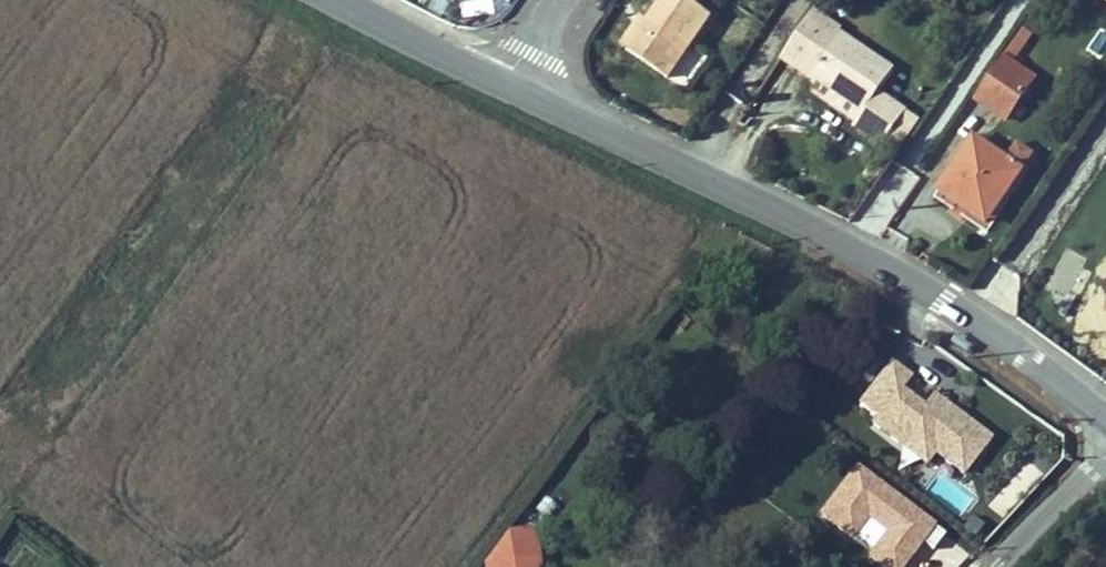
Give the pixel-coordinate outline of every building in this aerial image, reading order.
[(628,52),(668,79),(711,16),(687,0),(664,0),(648,23),(628,52)] [(813,14),(784,58),(816,78),(865,112),(857,123),(855,126),(897,154),(920,120),(879,92),(895,69),(813,14)] [(642,19),(622,48),(628,52),(648,23),(642,19)] [(975,99),(1006,120),(1035,78),(1013,64),(1028,40),(1019,34),(975,99)] [(857,123),(865,112),(816,78),(808,90),(857,123)] [(920,166),(939,127),(926,121),(907,160),(920,166)] [(1033,154),(1018,143),(1007,161),(974,139),(940,189),(959,203),(964,196),(991,216),(1033,154)] [(987,222),(991,216),(964,196),(959,203),(987,222)] [(913,372),(891,354),(856,401),(874,417),(869,424),(904,452),(907,447),(927,462),(935,452),(963,475),(995,433),(934,388),(926,399),(905,384),(913,372)] [(814,516),(886,566),(906,566),(938,523),(852,462),(814,516)] [(534,546),(533,534),(515,536),(507,537),(486,565),(486,566),(534,566),(535,566),(534,546)]
